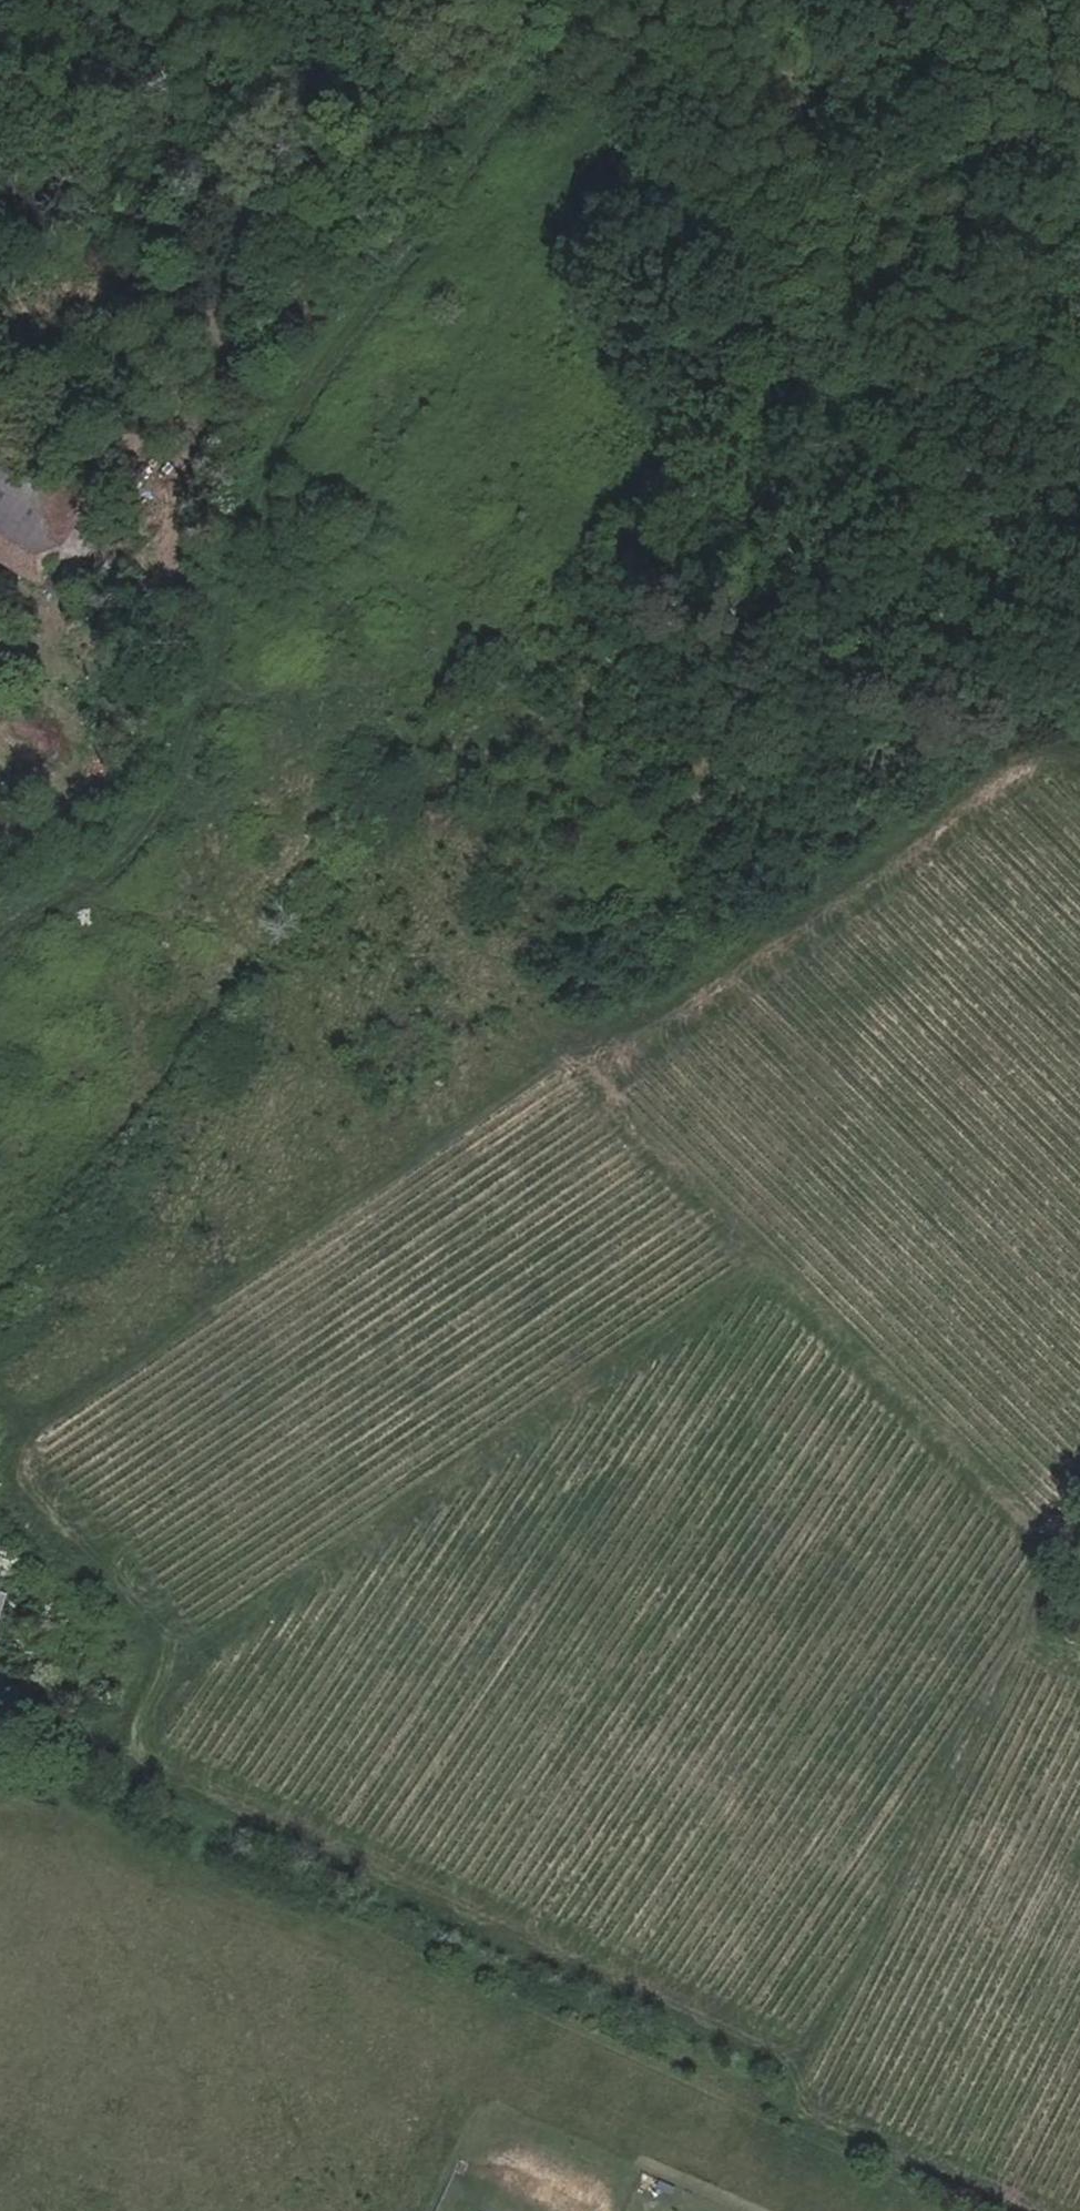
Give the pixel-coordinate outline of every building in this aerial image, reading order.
[(46,585),(57,567),(76,533),(96,499),(0,443),(0,558),(46,585)]
